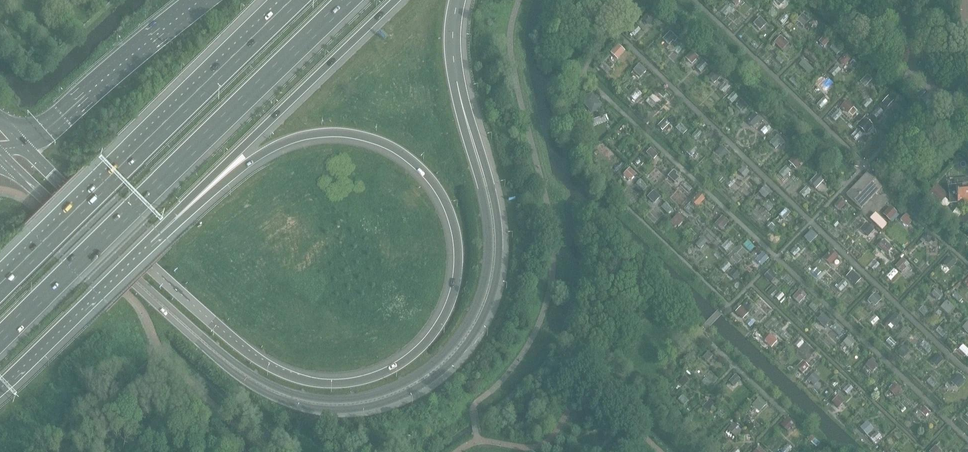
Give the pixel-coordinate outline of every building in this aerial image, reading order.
[(727,5),(721,13),(726,17),(732,10),(727,5)] [(642,19),(649,27),(657,19),(649,12),(642,19)] [(803,15),(797,21),(803,26),(809,20),(803,15)] [(760,18),(754,24),(760,30),(766,24),(760,18)] [(669,32),(662,39),(669,45),(673,41),(674,42),(677,39),(669,32)] [(824,47),(826,45),(829,41),(825,36),(819,42),(824,47)] [(782,50),(787,45),(788,44),(781,37),(775,43),(782,50)] [(625,52),(618,45),(613,50),(620,57),(625,52)] [(692,52),(686,58),(692,63),(697,58),(692,52)] [(845,57),(839,63),(843,67),(849,61),(845,57)] [(804,61),(799,66),(809,76),(814,71),(804,61)] [(646,72),(639,65),(634,70),(641,77),(646,72)] [(714,72),(708,78),(714,83),(720,78),(714,72)] [(867,76),(861,83),(865,87),(871,80),(867,76)] [(831,86),(824,79),(818,85),(826,92),(831,86)] [(585,97),(583,103),(587,108),(594,106),(596,100),(592,95),(585,97)] [(883,103),(888,108),(895,101),(890,96),(883,103)] [(741,101),(736,106),(741,111),(744,107),(746,109),(748,107),(741,101)] [(846,102),(840,108),(843,111),(844,110),(848,113),(853,107),(846,102)] [(754,114),(747,122),(753,127),(760,120),(754,114)] [(866,119),(859,127),(865,133),(867,131),(868,133),(872,128),(871,127),(872,125),(866,119)] [(664,121),(658,127),(662,131),(668,125),(664,121)] [(776,149),(780,145),(781,146),(784,143),(777,136),(770,143),(776,149)] [(693,147),(687,153),(690,157),(697,151),(693,147)] [(722,147),(715,154),(720,160),(725,156),(726,157),(729,154),(722,147)] [(651,150),(647,154),(653,160),(657,156),(651,150)] [(796,156),(789,163),(795,168),(802,161),(796,156)] [(744,168),(739,173),(744,178),(749,173),(744,168)] [(635,175),(629,169),(624,175),(629,181),(635,175)] [(677,174),(674,171),(669,177),(675,183),(679,179),(675,175),(677,174)] [(867,174),(847,195),(861,209),(881,188),(867,174)] [(817,176),(810,183),(816,189),(823,182),(817,176)] [(960,180),(955,180),(956,187),(950,188),(950,195),(951,203),(957,203),(967,202),(967,179),(960,180)] [(948,196),(937,185),(928,193),(939,204),(948,196)] [(765,188),(759,193),(765,199),(770,193),(765,188)] [(654,192),(648,197),(653,203),(659,197),(654,192)] [(704,200),(698,195),(692,202),(697,207),(704,200)] [(841,200),(835,206),(839,210),(845,204),(841,200)] [(890,207),(883,215),(889,220),(896,213),(890,207)] [(786,210),(780,216),(784,220),(790,214),(786,210)] [(671,222),(670,223),(674,227),(676,227),(677,226),(678,227),(683,222),(683,221),(682,221),(683,219),(679,214),(677,216),(671,222)] [(906,215),(901,220),(907,227),(911,223),(908,219),(909,218),(906,215)] [(728,223),(722,217),(716,225),(721,230),(728,223)] [(866,223),(860,230),(868,237),(874,231),(873,230),(874,228),(871,226),(870,227),(866,223)] [(809,242),(816,236),(811,231),(805,238),(809,242)] [(928,234),(923,239),(927,242),(932,238),(928,234)] [(702,239),(696,245),(700,249),(706,243),(702,239)] [(891,248),(884,241),(879,247),(886,254),(891,248)] [(831,252),(824,259),(830,265),(837,258),(831,252)] [(764,258),(760,254),(756,258),(763,265),(768,259),(765,256),(764,258)] [(950,257),(943,264),(949,271),(957,263),(950,257)] [(903,260),(896,267),(901,273),(908,266),(903,260)] [(736,271),(734,270),(729,275),(734,280),(740,275),(738,273),(739,272),(737,270),(736,271)] [(770,271),(765,277),(771,283),(775,279),(771,275),(772,273),(770,271)] [(852,271),(846,277),(851,282),(857,276),(852,271)] [(936,290),(932,295),(938,300),(942,296),(936,290)] [(800,291),(793,298),(799,304),(806,296),(800,291)] [(875,294),(869,300),(875,306),(881,300),(875,294)] [(947,302),(941,308),(948,315),(954,309),(947,302)] [(741,308),(736,312),(742,319),(747,314),(741,308)] [(896,314),(889,322),(895,327),(902,320),(896,314)] [(823,315),(817,321),(824,328),(830,322),(823,315)] [(770,335),(764,341),(771,348),(777,341),(770,335)] [(849,337),(843,343),(849,349),(855,343),(849,337)] [(910,352),(903,346),(897,353),(903,359),(910,352)] [(709,352),(703,359),(707,363),(713,356),(709,352)] [(937,354),(932,360),(938,366),(944,359),(937,354)] [(872,359),(866,366),(872,372),(877,367),(874,363),(875,362),(872,359)] [(805,364),(803,362),(796,368),(803,374),(809,368),(808,367),(809,366),(806,363),(805,364)] [(808,379),(815,386),(821,380),(814,374),(808,379)] [(959,374),(951,383),(957,389),(965,381),(959,374)] [(735,376),(730,382),(734,386),(740,381),(735,376)] [(684,378),(678,384),(682,388),(688,382),(684,378)] [(895,397),(901,390),(894,384),(888,390),(895,397)] [(838,396),(832,403),(838,409),(845,403),(838,396)] [(759,399),(756,403),(762,409),(765,405),(759,399)] [(703,408),(707,412),(713,406),(709,402),(703,408)] [(928,412),(924,408),(920,412),(925,416),(928,412)] [(786,424),(783,427),(787,431),(793,425),(787,419),(785,422),(786,424)] [(867,424),(861,429),(866,435),(872,430),(867,424)] [(733,425),(728,431),(735,437),(741,431),(733,425)]
